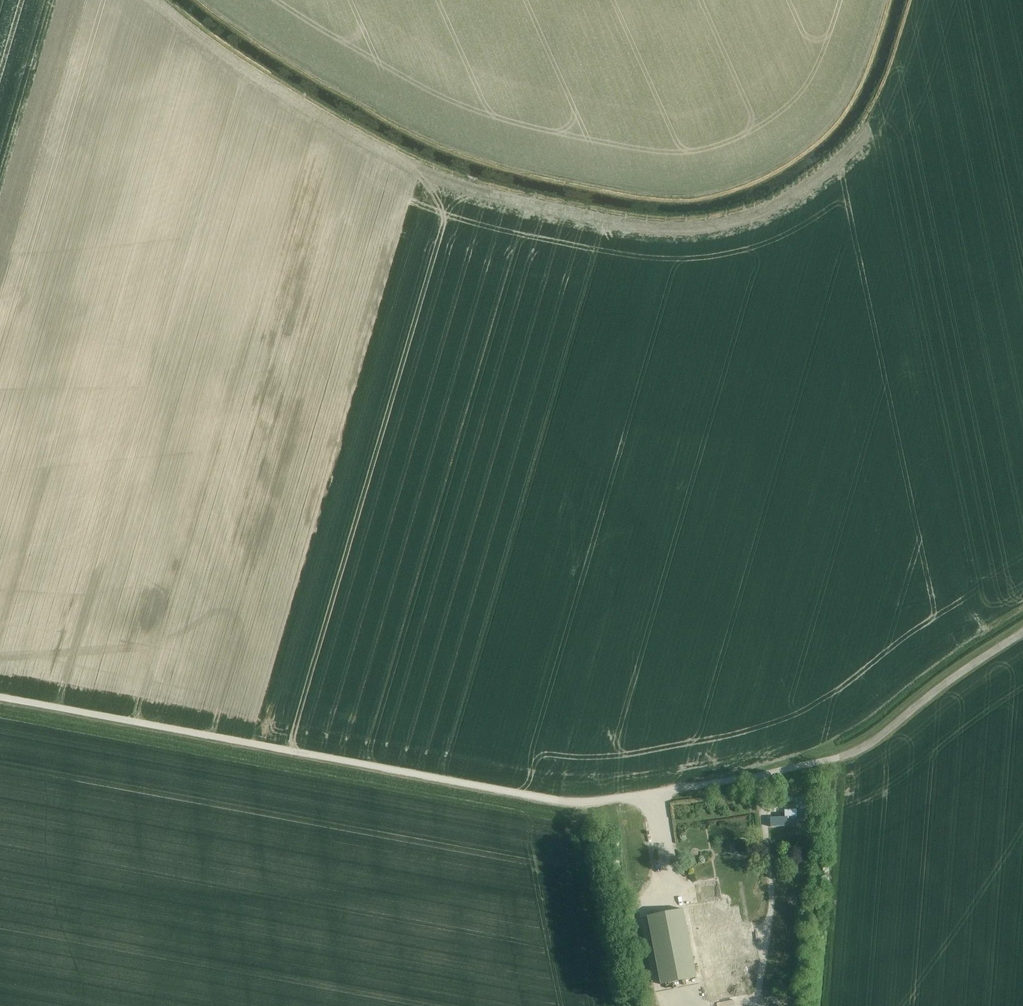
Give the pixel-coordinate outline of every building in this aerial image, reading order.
[(798,820),(806,820),(805,797),(797,798),(797,809),(785,810),(786,817),(771,818),(772,827),(798,826),(798,820)] [(755,819),(736,823),(741,847),(757,843),(758,846),(769,844),(766,831),(770,830),(768,820),(756,822),(755,819)] [(730,857),(734,861),(739,861),(743,857),(742,851),(738,848),(733,848),(729,852),(730,857)] [(698,977),(684,909),(649,916),(663,984),(698,977)] [(651,960),(657,958),(654,945),(648,946),(651,960)]
